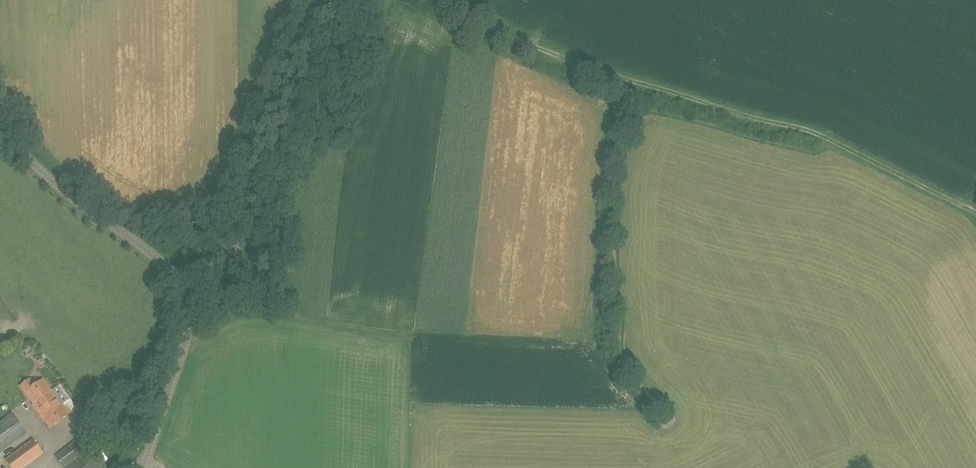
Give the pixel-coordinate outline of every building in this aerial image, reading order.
[(42,381),(34,387),(29,381),(21,387),(34,404),(33,405),(50,428),(69,414),(62,405),(65,402),(60,395),(56,398),(53,395),(54,394),(52,392),(51,392),(42,381)] [(26,433),(12,414),(0,423),(0,453),(26,433)] [(82,436),(55,457),(63,467),(107,467),(82,436)] [(24,467),(42,454),(33,441),(14,454),(24,467)]
